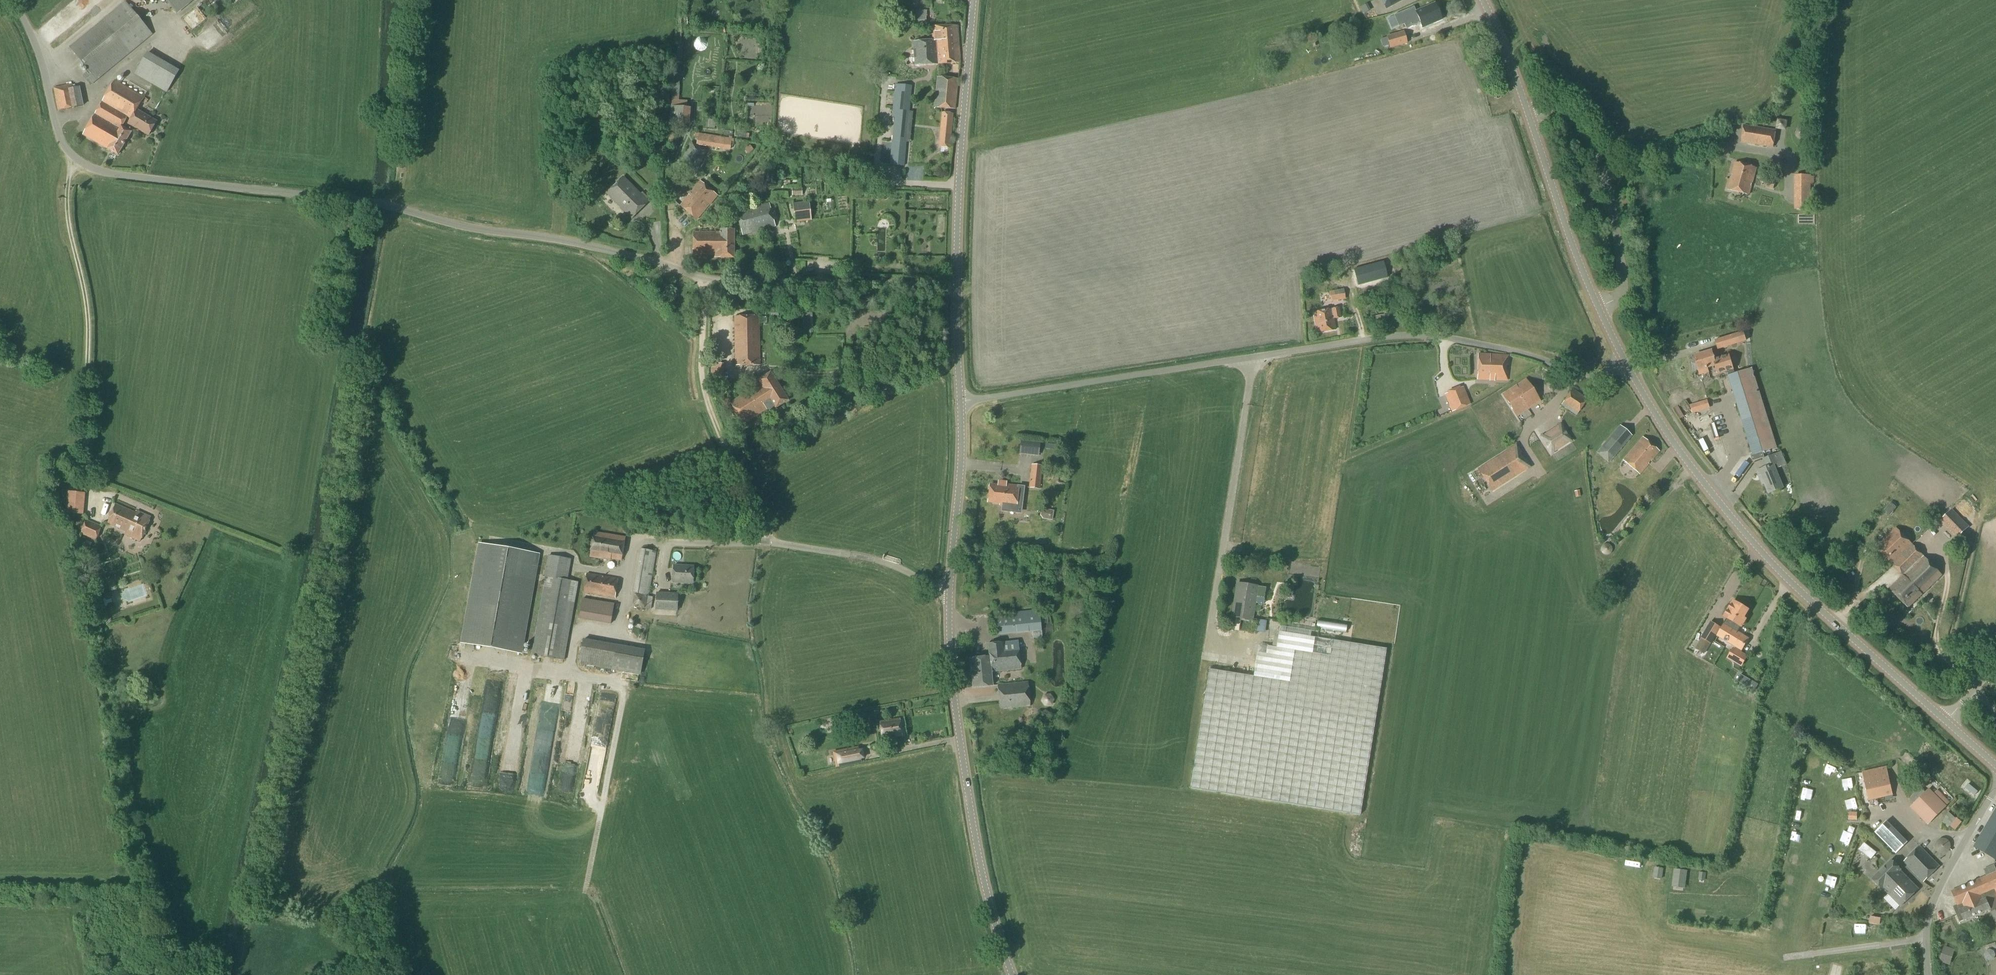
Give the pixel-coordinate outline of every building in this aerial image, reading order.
[(195,0),(165,0),(177,15),(195,0)] [(1403,0),(1381,0),(1386,9),(1403,0)] [(91,85),(132,51),(153,34),(126,2),(70,48),(89,71),(83,76),(91,85)] [(1414,8),(1396,16),(1401,28),(1405,26),(1406,28),(1406,29),(1420,23),(1421,26),(1440,19),(1433,4),(1430,5),(1416,11),(1414,8)] [(1368,11),(1365,5),(1360,8),(1364,14),(1368,11)] [(925,16),(925,11),(917,11),(918,17),(915,17),(916,24),(926,24),(926,16),(925,16)] [(933,41),(914,42),(915,65),(960,63),(958,26),(932,26),(933,41)] [(1390,49),(1407,44),(1404,32),(1386,36),(1390,49)] [(167,92),(179,71),(148,53),(135,74),(167,92)] [(955,109),(958,79),(937,77),(934,107),(955,109)] [(83,135),(100,145),(118,155),(131,132),(122,127),(127,117),(131,119),(129,124),(149,135),(156,122),(137,110),(144,98),(115,81),(83,135)] [(903,166),(912,86),(895,84),(887,164),(903,166)] [(73,89),(72,85),(54,88),(58,111),(83,106),(79,87),(73,89)] [(690,126),(691,108),(670,106),(669,124),(690,126)] [(949,148),(953,114),(942,113),(938,147),(949,148)] [(1745,126),(1742,141),(1772,147),(1775,132),(1745,126)] [(730,149),(732,139),(699,134),(697,144),(730,149)] [(696,171),(707,150),(691,142),(681,162),(696,171)] [(750,145),(744,149),(748,154),(754,150),(750,145)] [(1749,195),(1756,168),(1735,162),(1727,189),(1749,195)] [(1811,176),(1811,175),(1794,175),(1794,210),(1811,210),(1811,184),(1814,184),(1814,176),(1811,176)] [(632,219),(648,202),(623,177),(606,193),(632,219)] [(1773,190),(1775,183),(1766,181),(1765,187),(1773,190)] [(710,205),(717,196),(700,182),(680,206),(697,220),(709,205),(710,205)] [(809,201),(793,203),(795,221),(811,219),(809,201)] [(743,235),(775,226),(769,203),(736,212),(743,235)] [(734,258),(734,230),(721,230),(721,232),(693,232),(693,255),(715,255),(715,258),(721,258),(734,258)] [(1354,270),(1358,286),(1387,278),(1382,262),(1354,270)] [(1337,282),(1337,280),(1327,281),(1331,302),(1346,299),(1343,281),(1337,282)] [(1339,308),(1332,309),(1313,312),(1317,332),(1335,328),(1334,319),(1341,318),(1339,308)] [(735,366),(760,365),(759,316),(734,317),(735,366)] [(1746,342),(1743,331),(1715,340),(1718,350),(1746,342)] [(1708,361),(1718,358),(1716,352),(1712,353),(1712,351),(1694,356),(1700,375),(1709,372),(1707,368),(1710,367),(1708,361)] [(1507,380),(1508,356),(1478,354),(1477,379),(1507,380)] [(1718,373),(1733,369),(1729,355),(1718,358),(1708,361),(1710,367),(1715,365),(1718,373)] [(1754,454),(1776,448),(1752,369),(1728,376),(1750,447),(1752,446),(1754,454)] [(775,408),(788,401),(771,372),(758,380),(760,384),(730,403),(743,424),(766,409),(768,412),(775,407),(775,408)] [(1517,417),(1540,402),(1526,380),(1516,386),(1502,395),(1517,417)] [(1452,412),(1470,405),(1463,387),(1445,394),(1452,412)] [(1576,415),(1587,399),(1572,389),(1561,405),(1576,415)] [(1692,414),(1708,409),(1706,401),(1690,406),(1692,414)] [(1701,416),(1702,422),(1715,418),(1714,413),(1701,416)] [(1551,454),(1573,440),(1561,421),(1539,435),(1551,454)] [(1601,447),(1613,457),(1631,436),(1620,426),(1601,447)] [(1718,426),(1711,427),(1713,438),(1720,437),(1718,426)] [(1639,474),(1659,451),(1643,438),(1623,461),(1639,474)] [(1042,456),(1043,443),(1022,443),(1021,456),(1042,456)] [(1492,491),(1525,470),(1512,449),(1479,470),(1492,491)] [(1754,460),(1764,457),(1763,452),(1753,455),(1754,460)] [(1762,479),(1768,494),(1783,487),(1774,465),(1777,464),(1778,468),(1786,464),(1781,452),(1763,459),(1767,468),(1757,472),(1760,480),(1762,479)] [(1039,489),(1042,466),(1032,465),(1029,488),(1039,489)] [(997,486),(990,485),(988,502),(1000,503),(1000,505),(1002,505),(1001,510),(1021,513),(1024,487),(1002,485),(1002,484),(997,483),(997,486)] [(84,515),(86,493),(67,491),(66,514),(84,515)] [(1897,507),(1890,503),(1883,511),(1890,515),(1897,507)] [(140,542),(151,517),(137,511),(136,514),(115,505),(107,523),(127,532),(125,535),(140,542)] [(1042,519),(1046,519),(1052,517),(1053,511),(1044,510),(1041,512),(1040,516),(1042,519)] [(1950,510),(1939,521),(1955,538),(1967,527),(1950,510)] [(96,540),(101,527),(86,520),(81,534),(96,540)] [(1892,564),(1912,544),(1896,528),(1876,547),(1892,564)] [(622,560),(625,537),(594,532),(590,557),(607,560),(607,558),(622,560)] [(523,654),(540,554),(478,544),(461,643),(523,654)] [(1603,547),(1607,553),(1612,550),(1609,544),(1603,547)] [(1922,594),(1942,575),(1912,544),(1892,564),(1903,576),(1889,589),(1908,608),(1922,595),(1922,594)] [(648,597),(651,577),(656,552),(642,549),(637,575),(634,594),(648,597)] [(569,628),(577,582),(566,580),(570,559),(549,556),(544,579),(546,580),(538,622),(532,655),(563,661),(569,628)] [(695,583),(695,567),(674,566),(673,582),(695,583)] [(615,597),(618,579),(587,574),(584,592),(615,597)] [(1238,583),(1233,612),(1245,614),(1245,619),(1251,620),(1255,597),(1264,598),(1266,588),(1256,586),(1238,583)] [(678,612),(679,593),(656,592),(655,611),(678,612)] [(611,625),(614,604),(582,598),(578,619),(611,625)] [(1724,624),(1724,625),(1732,629),(1732,628),(1733,628),(1734,626),(1737,628),(1737,627),(1739,628),(1740,626),(1741,627),(1746,619),(1744,618),(1749,609),(1733,599),(1723,616),(1729,619),(1725,625),(1724,624)] [(109,603),(107,606),(107,607),(108,610),(111,612),(115,611),(116,608),(115,603),(112,602),(109,603)] [(1041,631),(1040,616),(1039,609),(1015,612),(1016,618),(995,620),(997,635),(1032,632),(1033,638),(1042,637),(1041,631)] [(1347,628),(1347,623),(1317,620),(1316,626),(1347,628)] [(1710,643),(1720,627),(1711,622),(1701,638),(1710,643)] [(1739,628),(1737,627),(1737,628),(1734,626),(1733,628),(1732,628),(1732,629),(1724,625),(1717,636),(1741,650),(1748,639),(1737,632),(1739,628)] [(1364,813),(1387,645),(1279,630),(1277,646),(1268,645),(1266,657),(1257,656),(1255,676),(1210,669),(1193,789),(1364,813)] [(641,675),(645,650),(583,639),(578,664),(641,675)] [(993,686),(991,672),(1021,669),(1018,641),(988,644),(989,657),(970,659),(973,688),(993,686)] [(1733,648),(1727,658),(1735,663),(1741,666),(1742,667),(1748,657),(1733,648)] [(1000,709),(1030,706),(1028,682),(998,685),(1000,709)] [(1753,682),(1749,688),(1749,689),(1754,692),(1754,691),(1758,685),(1753,682)] [(834,729),(853,725),(850,714),(832,718),(834,729)] [(882,739),(902,737),(900,719),(880,721),(882,739)] [(590,762),(604,763),(605,739),(591,738),(590,762)] [(832,752),(835,768),(862,763),(859,747),(832,752)] [(484,787),(490,757),(477,755),(472,785),(484,787)] [(567,758),(566,772),(574,772),(574,759),(567,758)] [(1826,773),(1838,777),(1841,768),(1829,764),(1826,773)] [(1869,800),(1892,795),(1886,768),(1863,773),(1869,800)] [(1922,790),(1930,780),(1923,774),(1915,784),(1922,790)] [(564,777),(562,792),(575,793),(576,778),(564,777)] [(1844,781),(1845,793),(1855,791),(1854,780),(1844,781)] [(1911,807),(1928,824),(1945,806),(1929,790),(1911,807)] [(1857,798),(1844,804),(1848,814),(1861,809),(1857,798)] [(1973,849),(1994,861),(1995,859),(1995,812),(1973,849)] [(1952,825),(1959,831),(1965,823),(1958,817),(1952,825)] [(1896,855),(1908,843),(1887,821),(1875,833),(1896,855)] [(1951,841),(1940,839),(1939,850),(1950,852),(1951,841)] [(1861,849),(1873,859),(1878,853),(1867,843),(1861,849)] [(1923,882),(1939,866),(1919,846),(1904,862),(1923,882)] [(1798,864),(1800,858),(1791,855),(1789,862),(1798,864)] [(1902,907),(1919,890),(1904,876),(1905,875),(1901,871),(1892,862),(1873,881),(1882,890),(1884,889),(1902,907)] [(1952,891),(1958,905),(1953,907),(1960,922),(1964,920),(1990,909),(1995,907),(1995,870),(1994,865),(1983,870),(1986,876),(1952,891)] [(1719,884),(1719,869),(1708,869),(1708,884),(1719,884)] [(1738,871),(1736,888),(1747,890),(1749,873),(1738,871)] [(1795,876),(1784,879),(1787,888),(1798,885),(1795,876)] [(1759,887),(1759,896),(1767,895),(1767,886),(1759,887)] [(1821,896),(1820,908),(1829,909),(1830,897),(1821,896)] [(1780,906),(1794,907),(1795,900),(1780,899),(1780,906)] [(1774,929),(1784,930),(1786,922),(1776,920),(1774,929)]
